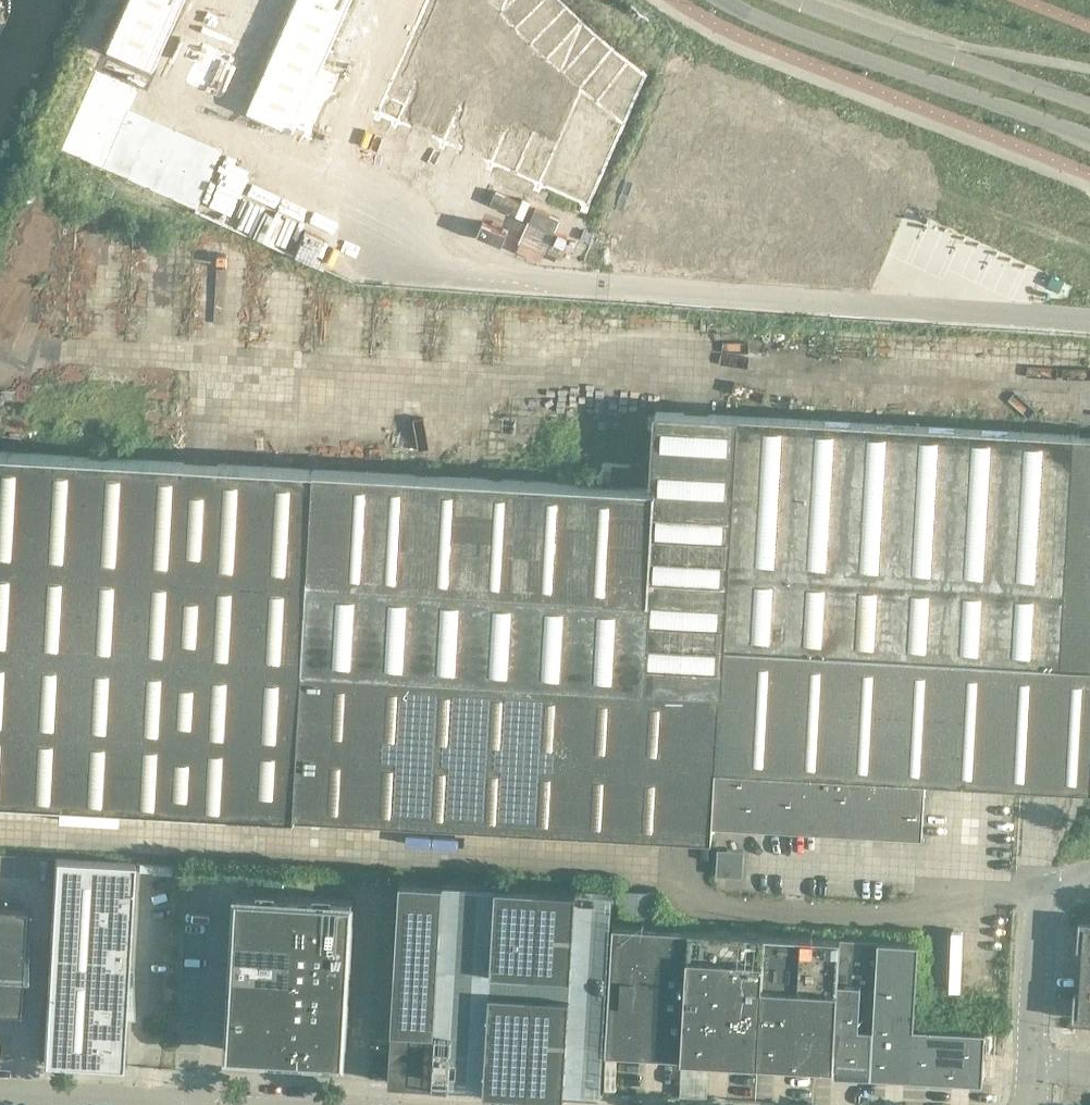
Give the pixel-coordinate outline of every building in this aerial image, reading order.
[(100,47),(316,141),(330,112),(580,226),(646,75),(616,51),(558,0),(121,0),(100,47)] [(95,71),(61,149),(196,208),(222,150),(161,123),(131,110),(139,91),(139,90),(95,71)] [(177,240),(175,267),(193,268),(195,241),(177,240)] [(0,444),(0,685),(155,697),(183,280),(74,273),(0,444)] [(183,280),(155,697),(365,712),(393,295),(183,280)] [(393,295),(365,712),(574,724),(603,309),(393,295)] [(603,309),(574,724),(784,738),(812,324),(603,309)] [(812,324),(784,738),(992,752),(1023,338),(812,324)] [(55,858),(43,1063),(122,1067),(125,1014),(133,1014),(131,964),(128,964),(134,863),(55,858)] [(400,877),(389,1082),(418,1084),(421,1028),(435,1029),(444,880),(400,877)] [(496,883),(484,1088),(565,1092),(576,887),(496,883)] [(621,889),(620,915),(638,916),(639,914),(639,905),(640,891),(621,889)] [(235,890),(233,932),(293,935),(295,894),(235,890)] [(639,914),(638,916),(656,917),(656,916),(658,893),(658,892),(640,891),(639,905),(639,914)] [(295,894),(293,935),(352,939),(354,897),(295,894)] [(0,905),(0,1010),(19,1011),(25,907),(0,905)] [(1081,968),(1079,991),(1075,990),(1073,1017),(1089,1018),(1089,920),(1079,920),(1078,948),(1082,948),(1081,968)] [(681,1054),(688,927),(613,923),(606,1049),(681,1054)] [(681,1054),(757,1058),(765,931),(688,927),(681,1054)] [(757,1058),(833,1062),(841,935),(765,931),(757,1058)] [(233,932),(231,972),(291,975),(293,935),(233,932)] [(293,935),(291,975),(350,978),(352,939),(293,935)] [(870,1073),(878,937),(841,935),(833,1062),(833,1071),(870,1073)] [(878,937),(870,1073),(983,1080),(986,1028),(914,1024),(919,940),(878,937)] [(231,972),(229,1011),(288,1014),(291,975),(231,972)] [(291,975),(288,1014),(348,1018),(350,978),(291,975)] [(229,1011),(226,1053),(286,1056),(288,1014),(229,1011)] [(288,1014),(286,1056),(346,1059),(348,1018),(288,1014)] [(1005,1029),(987,1028),(986,1051),(1003,1052),(1005,1029)] [(708,1080),(681,1078),(680,1094),(707,1095),(708,1080)]
